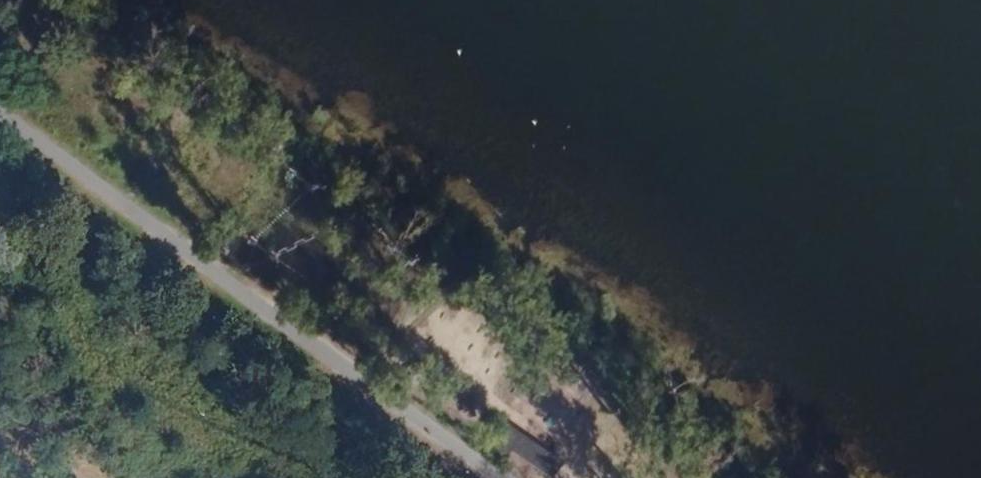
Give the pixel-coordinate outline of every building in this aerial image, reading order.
[(482,409),(552,465),(569,444),(598,407),(528,352),(482,409)]
